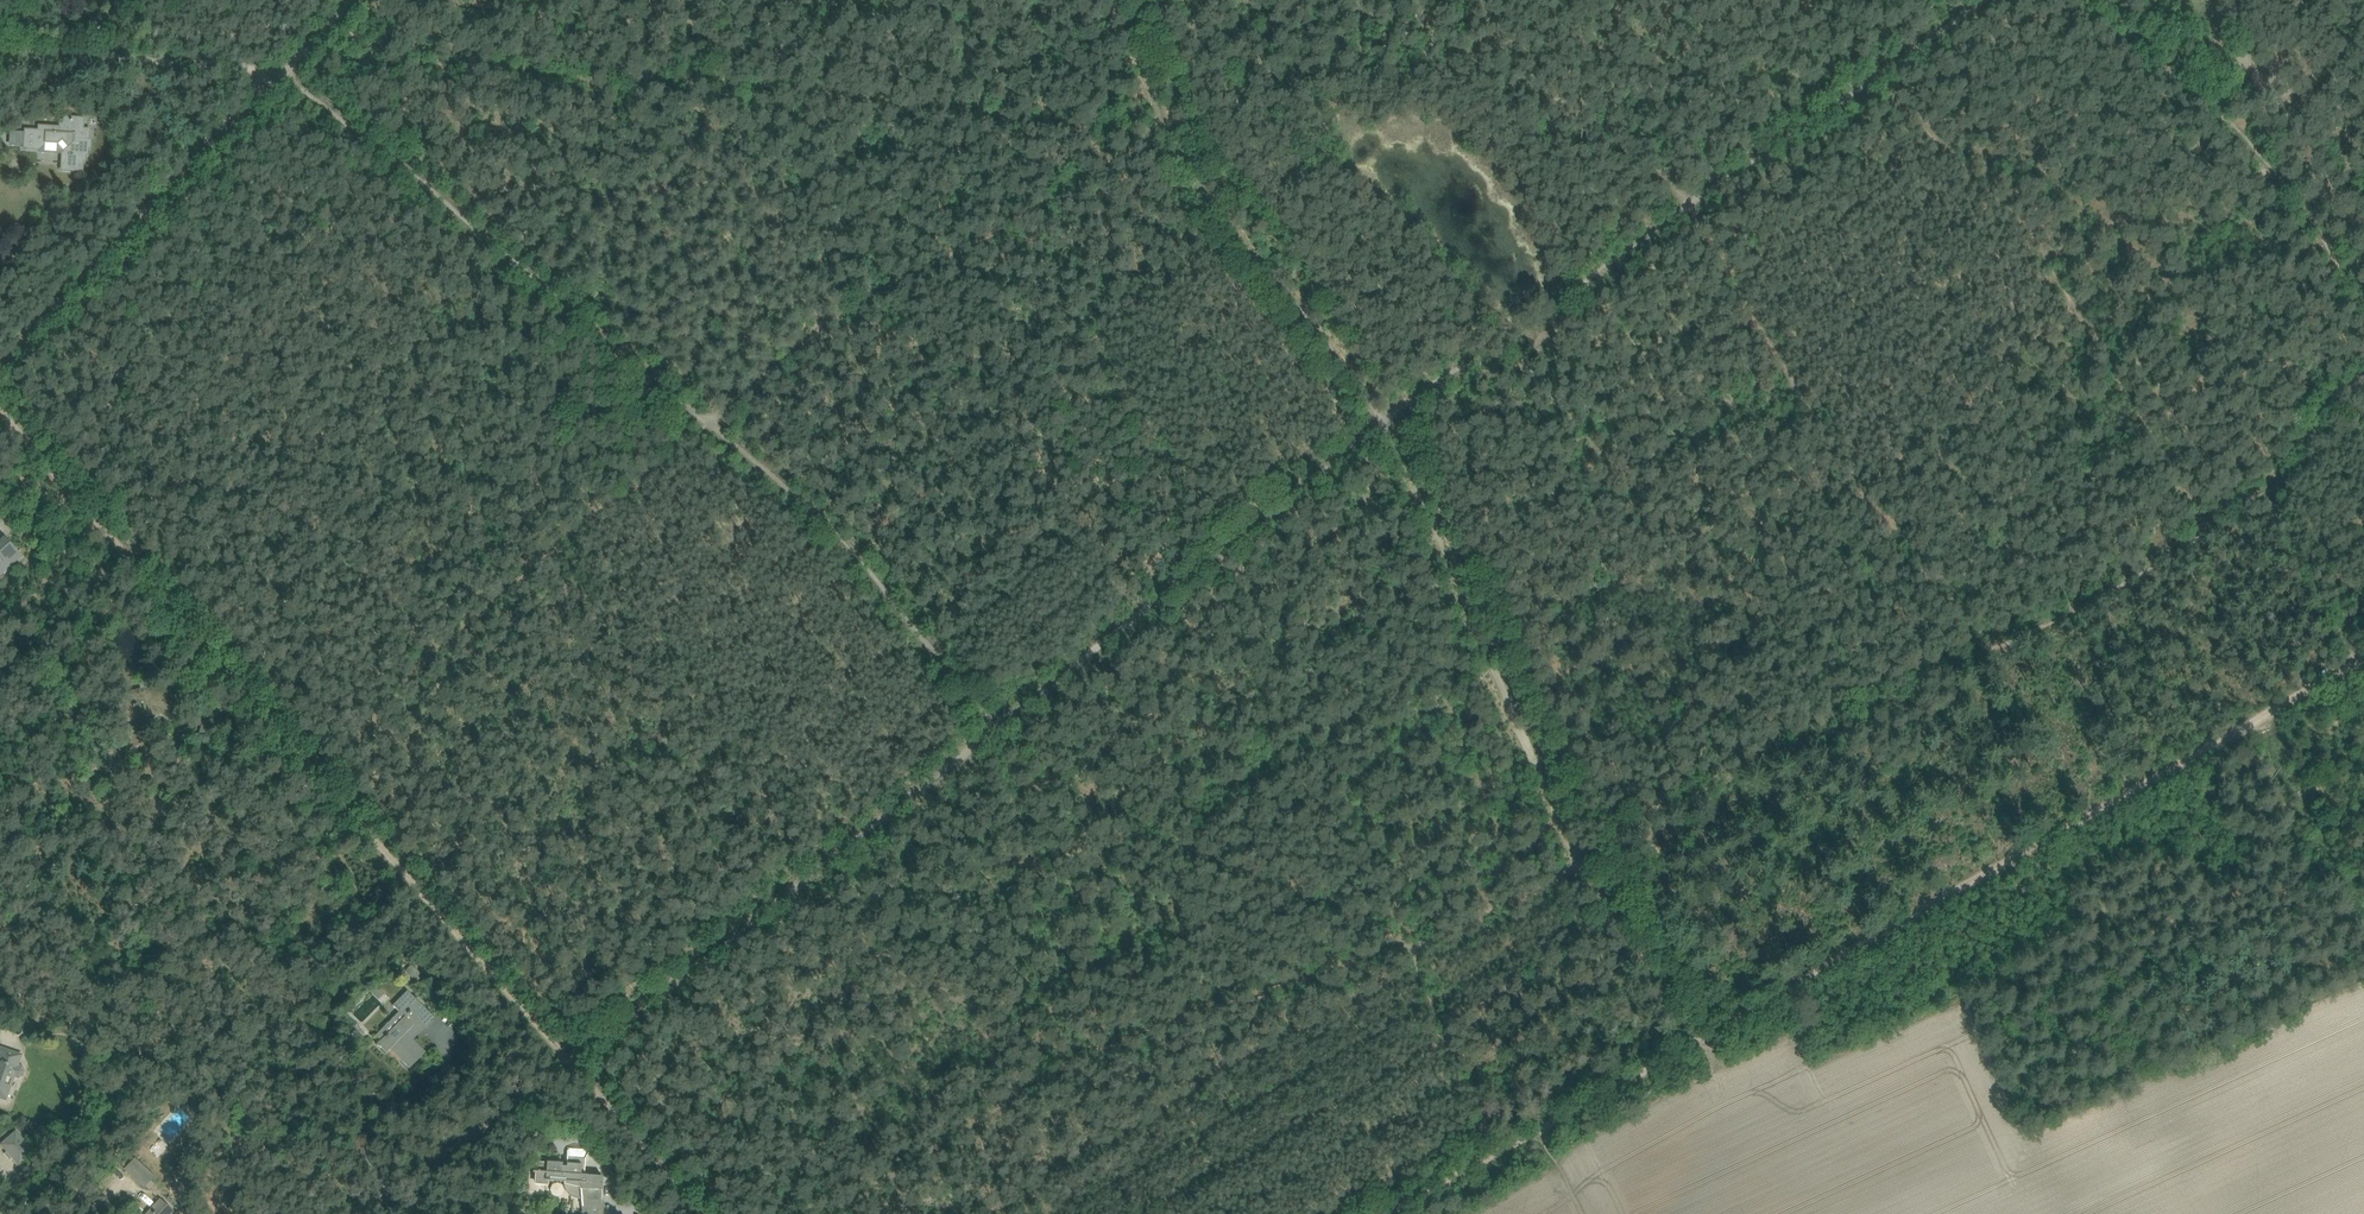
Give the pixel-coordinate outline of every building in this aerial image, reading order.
[(89,157),(89,152),(90,141),(88,141),(89,130),(82,130),(83,119),(61,118),(61,122),(63,122),(63,128),(39,126),(39,131),(26,130),(25,148),(41,149),(45,145),(45,144),(58,145),(63,140),(69,147),(62,152),(60,172),(84,173),(84,163),(87,163),(87,157),(89,157)] [(22,557),(4,538),(0,541),(0,576),(22,557)] [(73,548),(69,543),(61,550),(65,554),(73,548)] [(195,711),(190,724),(201,728),(206,715),(195,711)] [(401,945),(392,955),(399,961),(408,951),(401,945)] [(411,964),(405,970),(414,979),(420,972),(411,964)] [(435,1017),(417,1000),(407,990),(392,1005),(404,1017),(378,1044),(387,1053),(393,1046),(404,1057),(401,1060),(410,1068),(426,1052),(410,1037),(420,1027),(423,1029),(435,1017)] [(8,1094),(14,1077),(15,1078),(18,1079),(23,1077),(25,1071),(23,1065),(20,1064),(23,1054),(0,1047),(0,1092),(8,1094)] [(50,1123),(40,1126),(43,1134),(52,1131),(50,1123)] [(15,1132),(1,1144),(19,1164),(33,1151),(15,1132)] [(533,1172),(537,1172),(536,1182),(547,1183),(548,1183),(548,1180),(563,1181),(564,1185),(564,1188),(568,1193),(571,1196),(574,1197),(578,1198),(582,1198),(584,1213),(603,1213),(604,1200),(601,1200),(603,1175),(584,1174),(586,1159),(567,1157),(567,1165),(537,1163),(536,1171),(533,1171),(533,1172)] [(134,1158),(124,1169),(145,1188),(155,1177),(134,1158)] [(148,1213),(170,1213),(173,1211),(161,1200),(148,1213)]
